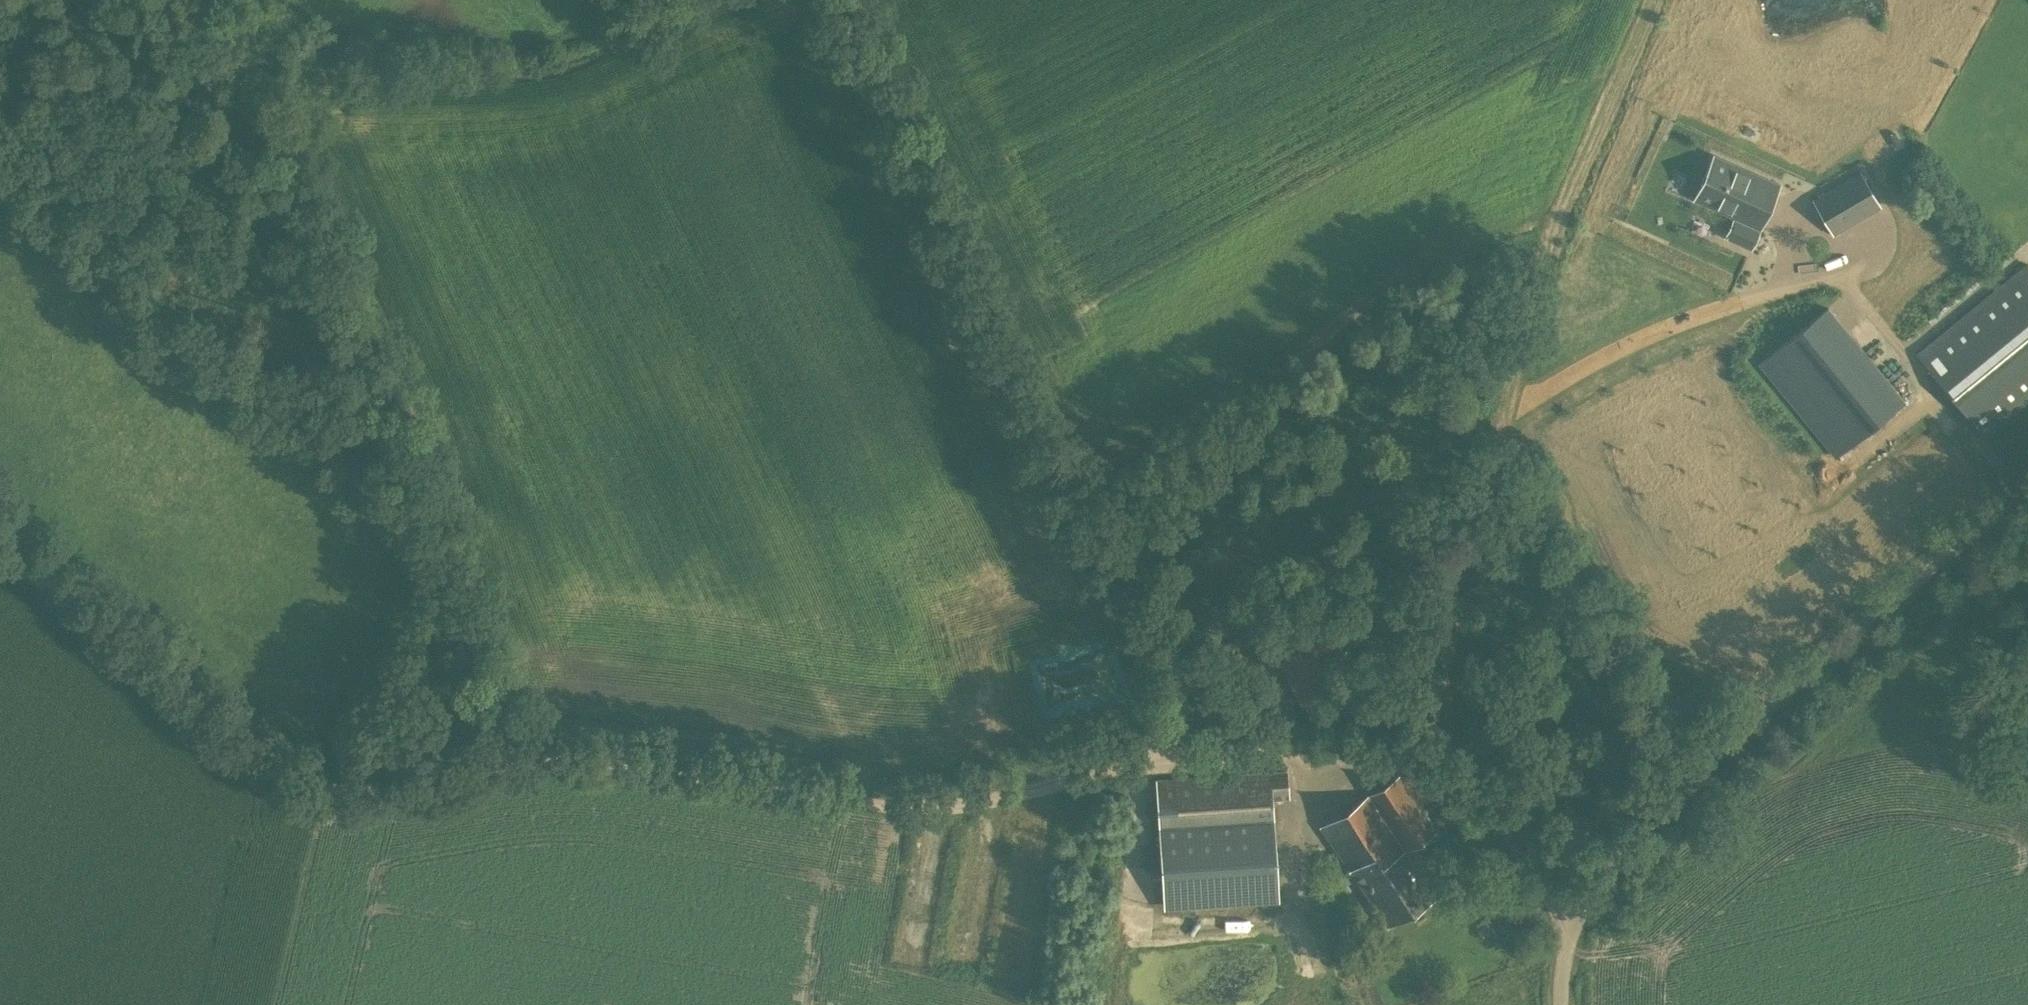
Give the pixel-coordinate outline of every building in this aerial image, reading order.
[(1723,237),(1750,249),(1779,183),(1713,154),(1694,199),(1732,216),(1723,237)] [(1813,199),(1833,232),(1881,204),(1861,171),(1813,199)] [(1916,354),(1985,435),(2027,401),(2027,262),(1916,354)] [(1758,362),(1835,457),(1906,400),(1828,306),(1758,362)] [(1157,778),(1163,905),(1277,899),(1271,799),(1290,798),(1287,770),(1157,778)] [(1399,775),(1321,826),(1351,869),(1350,870),(1387,924),(1436,895),(1406,849),(1435,830),(1399,775)]
